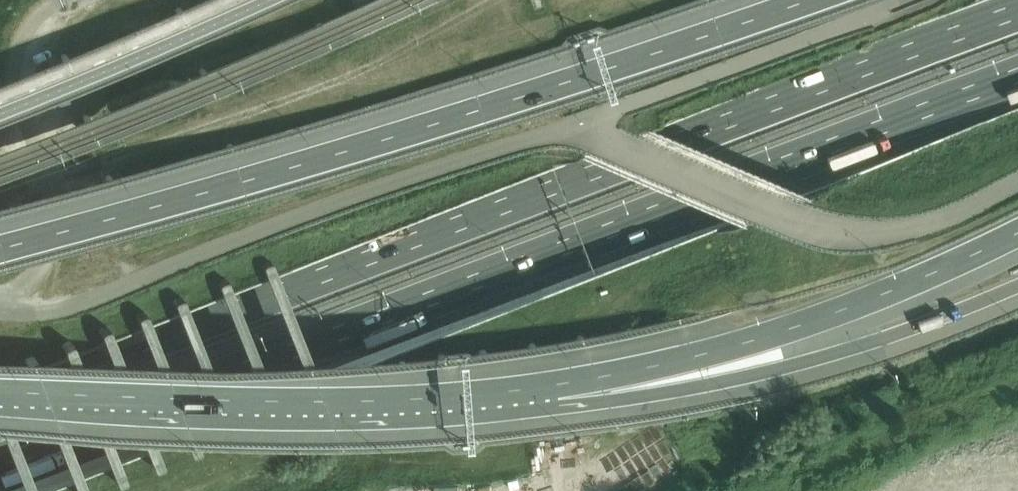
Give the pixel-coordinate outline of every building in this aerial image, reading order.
[(576,490),(660,490),(663,489),(678,479),(667,462),(656,445),(653,440),(630,455),(576,490)]
